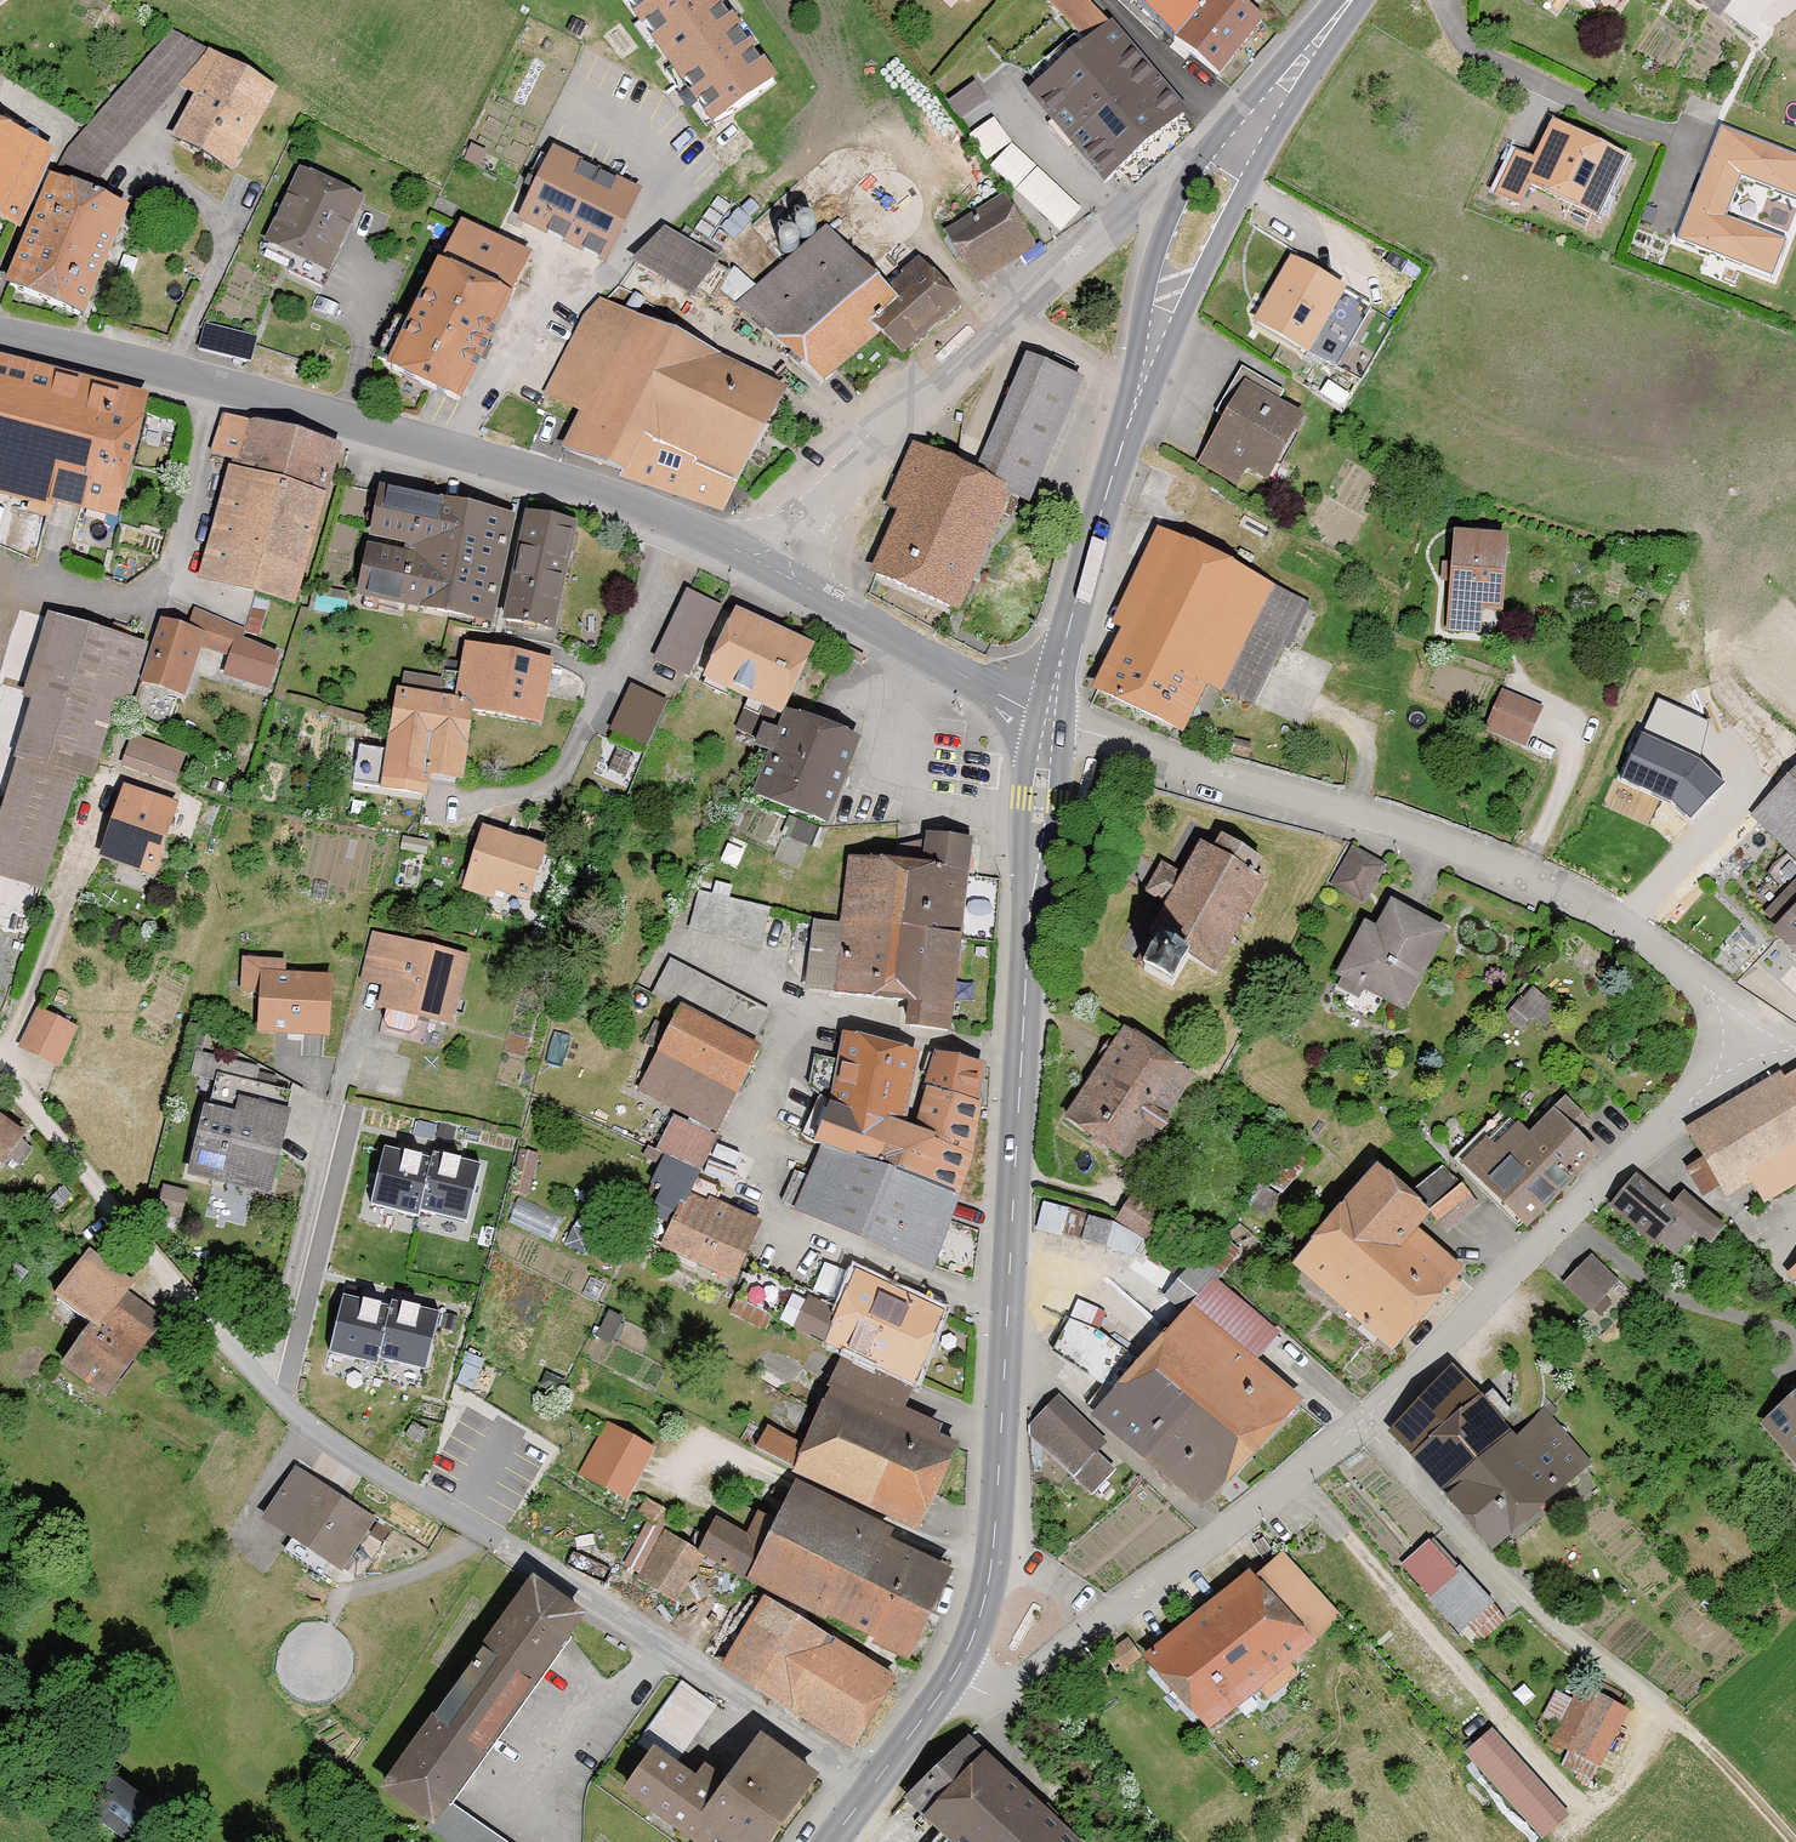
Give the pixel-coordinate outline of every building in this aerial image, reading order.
[(14,0),(0,0),(0,11),(14,0)] [(709,128),(772,86),(714,0),(623,0),(709,128)] [(1082,33),(1106,14),(1094,0),(1056,0),(1082,33)] [(1221,71),(1263,18),(1241,0),(1142,0),(1180,30),(1176,35),(1221,71)] [(1626,17),(1638,0),(1601,0),(1626,17)] [(1734,13),(1744,0),(1715,0),(1734,13)] [(1113,23),(1035,88),(1106,172),(1184,108),(1113,23)] [(178,28),(81,132),(121,164),(187,86),(206,96),(177,134),(244,169),(288,92),(178,28)] [(0,88),(0,215),(38,232),(77,148),(42,132),(52,111),(0,88)] [(996,155),(993,158),(1060,222),(1081,201),(992,115),(974,134),(996,155)] [(1626,154),(1555,119),(1535,160),(1517,151),(1498,191),(1517,200),(1528,177),(1598,211),(1626,154)] [(1723,129),(1682,235),(1771,270),(1783,240),(1721,216),(1740,169),(1795,191),(1795,157),(1723,129)] [(553,149),(516,223),(608,267),(643,193),(553,149)] [(377,201),(308,166),(267,247),(336,282),(377,201)] [(69,176),(13,284),(102,317),(146,206),(69,176)] [(1017,187),(953,230),(991,286),(1055,243),(1017,187)] [(461,224),(389,375),(460,408),(532,257),(461,224)] [(666,232),(630,261),(694,302),(720,262),(666,232)] [(803,251),(746,298),(834,386),(898,334),(921,360),(977,310),(928,260),(899,278),(866,251),(803,251)] [(1375,298),(1298,257),(1265,319),(1341,360),(1375,298)] [(803,383),(607,293),(541,396),(583,414),(568,450),(729,514),(803,383)] [(262,342),(211,323),(202,348),(253,367),(262,342)] [(985,465),(925,439),(897,502),(905,505),(878,567),(972,608),(1022,494),(1043,503),(1097,381),(1034,354),(985,465)] [(0,357),(0,484),(141,523),(174,405),(0,357)] [(1255,376),(1205,455),(1249,482),(1260,465),(1284,480),(1323,418),(1255,376)] [(360,447),(230,406),(215,453),(236,460),(200,576),(308,609),(360,447)] [(504,507),(389,484),(366,597),(481,620),(504,507)] [(593,525),(535,514),(515,619),(574,630),(593,525)] [(1215,735),(1286,577),(1169,524),(1098,683),(1215,735)] [(1505,533),(1454,529),(1448,629),(1479,631),(1481,604),(1500,605),(1505,533)] [(695,585),(663,651),(697,668),(729,602),(695,585)] [(160,642),(148,677),(199,696),(216,649),(246,660),(255,633),(174,604),(160,642)] [(815,641),(736,605),(703,676),(782,713),(785,707),(815,641)] [(0,811),(0,871),(57,888),(89,783),(106,788),(160,642),(63,612),(0,811)] [(402,685),(388,775),(435,783),(436,772),(477,779),(488,712),(553,723),(564,656),(475,642),(466,695),(402,685)] [(617,729),(655,740),(669,692),(630,681),(617,729)] [(1540,705),(1504,690),(1489,725),(1525,741),(1540,705)] [(1709,722),(1657,699),(1622,777),(1672,799),(1690,817),(1724,782),(1700,757),(1709,722)] [(785,707),(753,791),(829,820),(861,736),(785,707)] [(125,760),(178,780),(191,746),(138,727),(125,760)] [(131,775),(101,852),(168,878),(198,801),(131,775)] [(1762,809),(1795,844),(1795,776),(1762,809)] [(481,827),(463,884),(529,905),(548,848),(481,827)] [(821,917),(816,993),(924,1000),(922,1028),(983,1032),(997,833),(930,828),(928,858),(859,853),(855,920),(821,917)] [(1167,906),(1149,934),(1160,941),(1143,967),(1181,992),(1202,959),(1225,975),(1283,885),(1208,838),(1186,872),(1168,860),(1147,893),(1167,906)] [(1356,840),(1335,881),(1370,899),(1391,858),(1356,840)] [(702,888),(696,924),(769,935),(775,900),(702,888)] [(1767,918),(1795,948),(1795,890),(1767,918)] [(1461,930),(1399,901),(1360,983),(1422,1012),(1461,930)] [(379,926),(361,997),(463,1023),(481,952),(379,926)] [(263,968),(261,1032),(344,1035),(346,971),(263,968)] [(671,1245),(741,1281),(774,1221),(708,1189),(728,1134),(776,1047),(685,1002),(641,1079),(685,1109),(657,1182),(696,1203),(671,1245)] [(43,1006),(23,1045),(71,1069),(91,1030),(43,1006)] [(1126,1023),(1070,1114),(1151,1164),(1207,1073),(1126,1023)] [(827,1141),(805,1205),(948,1268),(981,1197),(1008,1064),(957,1054),(851,1033),(838,1098),(827,1141)] [(1699,1127),(1740,1198),(1795,1166),(1795,1072),(1699,1127)] [(216,1082),(192,1172),(277,1195),(301,1104),(216,1082)] [(1530,1133),(1571,1173),(1596,1149),(1575,1130),(1587,1119),(1566,1098),(1530,1133)] [(0,1103),(0,1166),(12,1174),(42,1133),(0,1103)] [(1511,1115),(1466,1161),(1525,1219),(1571,1173),(1530,1133),(1511,1115)] [(480,1170),(385,1151),(374,1207),(469,1226),(480,1170)] [(1381,1165),(1300,1259),(1393,1339),(1457,1269),(1413,1227),(1430,1208),(1447,1228),(1476,1204),(1442,1168),(1413,1192),(1381,1165)] [(1649,1174),(1620,1206),(1664,1246),(1693,1214),(1649,1174)] [(1125,1203),(1125,1219),(1094,1219),(1093,1241),(1144,1242),(1145,1204),(1125,1203)] [(70,1354),(118,1393),(177,1321),(140,1290),(149,1279),(101,1240),(57,1294),(94,1325),(70,1354)] [(1171,1297),(1191,1314),(1150,1363),(1248,1445),(1293,1392),(1257,1362),(1281,1332),(1217,1278),(1236,1257),(1218,1242),(1171,1297)] [(1605,1252),(1570,1280),(1594,1309),(1629,1281),(1605,1252)] [(800,1320),(932,1380),(963,1313),(863,1267),(849,1298),(817,1283),(800,1320)] [(330,1355),(428,1377),(441,1319),(343,1298),(330,1355)] [(1205,1497),(1248,1445),(1150,1363),(1093,1331),(1103,1314),(1078,1304),(1059,1343),(1123,1389),(1100,1413),(1205,1497)] [(1482,1346),(1399,1426),(1514,1545),(1597,1464),(1482,1346)] [(802,1458),(812,1464),(937,1528),(982,1442),(918,1409),(927,1392),(855,1355),(802,1458)] [(1767,1422),(1795,1453),(1795,1394),(1767,1422)] [(1031,1424),(1032,1435),(1092,1493),(1114,1470),(1095,1452),(1105,1442),(1058,1397),(1031,1424)] [(758,1443),(794,1460),(804,1438),(769,1421),(758,1443)] [(650,1448),(608,1426),(583,1472),(625,1494),(650,1448)] [(335,1476),(295,1526),(357,1575),(397,1524),(335,1476)] [(719,1521),(705,1550),(907,1646),(943,1570),(882,1541),(887,1532),(799,1490),(783,1524),(759,1513),(748,1535),(719,1521)] [(1444,1529),(1405,1561),(1464,1634),(1504,1602),(1444,1529)] [(700,1559),(666,1537),(641,1577),(676,1598),(700,1559)] [(1282,1542),(1156,1650),(1223,1728),(1349,1619),(1282,1542)] [(537,1579),(395,1778),(454,1820),(597,1622),(537,1579)] [(765,1601),(727,1665),(850,1738),(888,1675),(765,1601)] [(1579,1673),(1551,1731),(1604,1758),(1633,1699),(1579,1673)] [(640,1737),(654,1748),(630,1781),(713,1841),(782,1841),(831,1775),(767,1729),(730,1780),(690,1751),(725,1703),(686,1674),(640,1737)] [(1503,1721),(1471,1748),(1549,1838),(1581,1811),(1503,1721)] [(916,1787),(973,1841),(1095,1841),(976,1726),(916,1787)] [(136,1826),(158,1809),(135,1779),(113,1795),(136,1826)]
